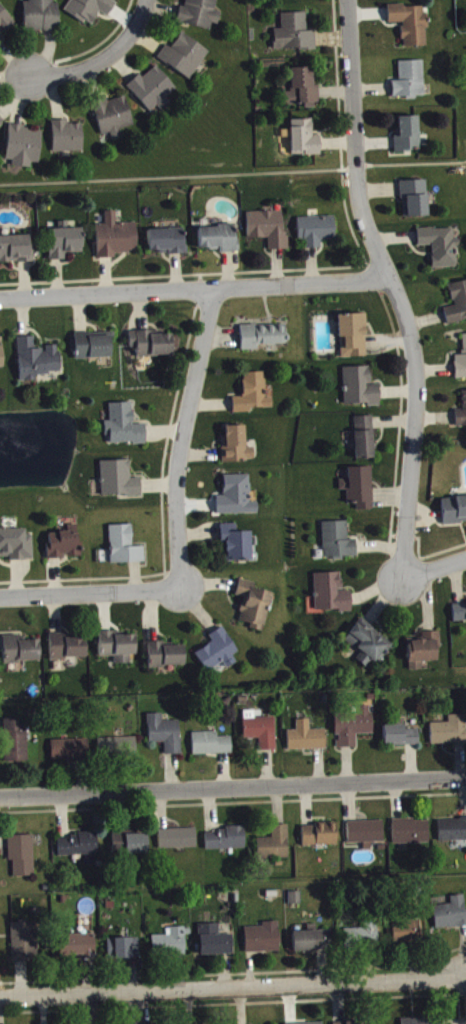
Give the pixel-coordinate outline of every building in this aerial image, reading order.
[(106,0),(75,0),(66,15),(92,31),(101,17),(109,22),(118,7),(106,0)] [(209,0),(187,0),(180,28),(211,35),(212,28),(219,30),(222,17),(216,16),(219,2),(209,0)] [(58,3),(25,3),(25,36),(59,36),(58,3)] [(0,8),(0,41),(16,28),(0,8)] [(389,29),(403,28),(404,52),(428,51),(427,10),(389,12),(389,29)] [(275,56),(317,54),(317,36),(308,37),(307,18),(282,19),(283,34),(275,34),(275,56)] [(210,57),(183,38),(172,53),(167,50),(158,63),(190,86),(210,57)] [(400,86),(393,86),(394,103),(426,102),(425,66),(399,67),(400,86)] [(178,94),(157,71),(143,83),(141,79),(128,91),(151,117),(158,111),(162,116),(171,107),(167,103),(178,94)] [(320,108),(320,91),(314,91),(313,72),(291,73),(292,97),(283,97),(284,109),(320,108)] [(135,131),(126,101),(109,106),(107,102),(92,106),(102,140),(111,138),(113,145),(123,142),(121,135),(135,131)] [(420,121),(398,122),(399,141),(395,141),(396,157),(421,156),(420,121)] [(322,160),(321,141),(313,141),(313,124),(292,125),(292,160),(322,160)] [(52,126),(54,158),(84,157),(83,129),(69,130),(69,125),(52,126)] [(44,135),(10,131),(6,164),(13,165),(13,171),(32,173),(33,167),(40,168),(44,135)] [(428,186),(402,186),(403,223),(429,222),(428,186)] [(97,230),(98,264),(116,263),(116,258),(138,257),(137,227),(117,228),(117,216),(106,217),(106,229),(97,230)] [(248,244),(269,243),(269,256),(290,255),(290,239),(284,239),(283,217),(248,217),(248,244)] [(298,223),(299,243),(307,243),(307,254),(322,253),(322,246),(336,245),(335,222),(298,223)] [(199,232),(200,254),(221,253),(221,258),(238,257),(237,231),(199,232)] [(149,259),(185,258),(184,233),(148,234),(149,259)] [(433,274),(458,273),(457,243),(455,243),(455,233),(418,235),(419,251),(432,250),(433,274)] [(50,266),(67,265),(67,258),(84,258),(83,234),(49,235),(50,266)] [(0,242),(0,268),(34,267),(33,241),(0,242)] [(449,290),(454,311),(444,314),(448,329),(465,325),(465,286),(449,290)] [(339,320),(341,363),(367,362),(366,327),(368,327),(367,319),(339,320)] [(241,331),(242,356),(258,355),(258,350),(287,349),(287,330),(241,331)] [(130,337),(130,354),(139,353),(139,362),(173,361),(172,339),(153,340),(153,336),(130,337)] [(112,363),(111,341),(90,342),(90,338),(72,338),(73,356),(76,356),(77,364),(112,363)] [(463,339),(464,360),(455,361),(455,384),(465,384),(465,339),(463,339)] [(20,387),(37,387),(37,379),(61,378),(60,350),(46,351),(46,355),(36,355),(36,342),(19,342),(20,387)] [(345,373),(346,411),(381,410),(380,389),(371,390),(371,372),(345,373)] [(234,418),(250,418),(250,414),(273,413),(273,402),(266,402),(265,377),(243,378),(244,402),(234,403),(234,418)] [(465,432),(465,396),(463,396),(463,415),(456,415),(457,433),(465,432)] [(146,430),(134,430),(133,408),(110,409),(111,426),(106,427),(107,450),(147,448),(146,430)] [(355,422),(355,463),(374,463),(374,422),(355,422)] [(223,467),(255,466),(255,453),(246,453),(245,431),(226,432),(226,442),(222,442),(223,467)] [(131,466),(101,466),(102,501),(142,500),(142,483),(131,484),(131,466)] [(349,485),(340,485),(340,495),(347,495),(348,508),(357,508),(358,515),(374,515),(373,472),(348,473),(349,485)] [(258,519),(258,507),(251,507),(250,480),(223,481),(224,501),(217,501),(217,520),(258,519)] [(442,504),(443,530),(465,529),(465,502),(442,504)] [(349,545),(348,527),(323,527),(324,564),(357,563),(357,545),(349,545)] [(222,548),(224,548),(225,567),(252,566),(251,537),(238,537),(238,529),(221,530),(222,548)] [(50,564),(80,562),(79,530),(69,530),(69,537),(49,538),(50,564)] [(111,569),(146,568),(145,552),(133,552),(133,530),(111,531),(111,569)] [(33,535),(0,536),(0,561),(10,561),(10,566),(34,565),(33,535)] [(315,579),(316,617),(352,616),(352,595),(342,596),(342,578),(315,579)] [(273,598),(256,595),(257,588),(239,584),(236,601),(245,603),(240,627),(251,629),(250,634),(264,637),(273,598)] [(453,610),(454,627),(465,626),(465,609),(453,610)] [(345,647),(361,658),(356,665),(368,673),(373,665),(380,670),(394,648),(359,624),(345,647)] [(196,659),(213,684),(237,667),(233,661),(239,656),(222,632),(209,641),(213,647),(196,659)] [(136,641),(116,641),(115,637),(100,637),(100,662),(115,661),(116,669),(131,669),(131,660),(136,660),(136,641)] [(422,667),(437,667),(437,654),(442,653),(441,637),(421,638),(421,644),(408,644),(409,676),(423,675),(422,667)] [(66,639),(50,639),(51,665),(87,664),(86,643),(66,644),(66,639)] [(40,646),(19,646),(19,641),(3,641),(4,668),(40,667),(40,646)] [(185,672),(185,651),(163,651),(163,647),(148,648),(149,673),(185,672)] [(337,753),(357,753),(357,740),(374,739),(373,711),(357,711),(358,719),(336,720),(337,753)] [(149,748),(165,748),(165,760),(182,760),(181,726),(163,727),(163,719),(148,720),(149,748)] [(449,721),(449,728),(431,729),(431,749),(465,749),(465,721),(449,721)] [(277,755),(276,723),(244,725),(245,745),(260,744),(260,756),(277,755)] [(7,767),(29,767),(27,724),(5,725),(7,767)] [(289,736),(289,755),(326,754),(326,735),(310,735),(310,725),(297,725),(298,736),(289,736)] [(406,730),(384,731),(385,751),(420,750),(420,734),(406,735),(406,730)] [(232,742),(219,742),(219,737),(193,738),(194,760),(233,759),(232,742)] [(137,743),(99,744),(99,763),(137,762),(137,743)] [(51,745),(52,765),(89,765),(89,744),(51,745)] [(439,825),(439,847),(465,846),(465,824),(439,825)] [(429,825),(393,825),(394,849),(430,849),(429,825)] [(348,827),(349,849),(385,848),(384,826),(348,827)] [(303,830),(303,851),(338,851),(337,829),(303,830)] [(272,831),(273,843),(257,844),(258,865),(290,863),(288,830),(272,831)] [(197,854),(197,834),(159,835),(160,855),(197,854)] [(207,855),(246,855),(245,834),(206,835),(207,855)] [(148,839),(128,840),(128,837),(113,837),(114,860),(148,859),(148,839)] [(58,844),(59,861),(98,860),(98,838),(76,838),(76,844),(58,844)] [(34,841),(9,841),(10,867),(14,867),(14,882),(35,882),(34,841)] [(290,910),(302,909),(302,897),(290,897),(290,910)] [(464,900),(451,902),(452,909),(433,912),(437,936),(465,931),(465,912),(464,900)] [(421,945),(421,926),(393,927),(394,946),(421,945)] [(13,967),(38,967),(37,928),(11,928),(13,967)] [(234,960),(233,940),(220,940),(220,929),(199,930),(200,961),(234,960)] [(345,952),(378,951),(378,931),(344,932),(345,952)] [(152,942),(153,960),(187,959),(186,932),(171,933),(171,941),(152,942)] [(246,958),(280,957),(279,932),(246,932),(246,958)] [(293,934),(294,957),(332,956),(332,936),(316,936),(316,934),(293,934)] [(63,940),(64,965),(96,964),(96,939),(63,940)] [(140,964),(139,943),(107,944),(108,965),(140,964)]
